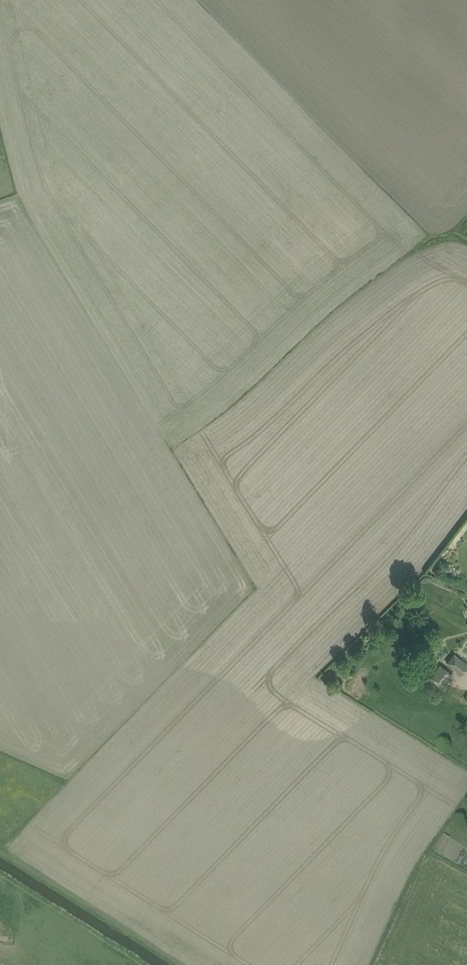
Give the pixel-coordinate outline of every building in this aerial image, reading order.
[(434,645),(431,650),(436,653),(439,649),(434,645)] [(431,652),(427,657),(434,663),(438,658),(431,652)] [(447,661),(462,674),(466,667),(466,663),(454,652),(447,661)] [(419,658),(414,664),(418,667),(423,661),(419,658)] [(440,663),(429,676),(442,687),(453,674),(440,663)]
